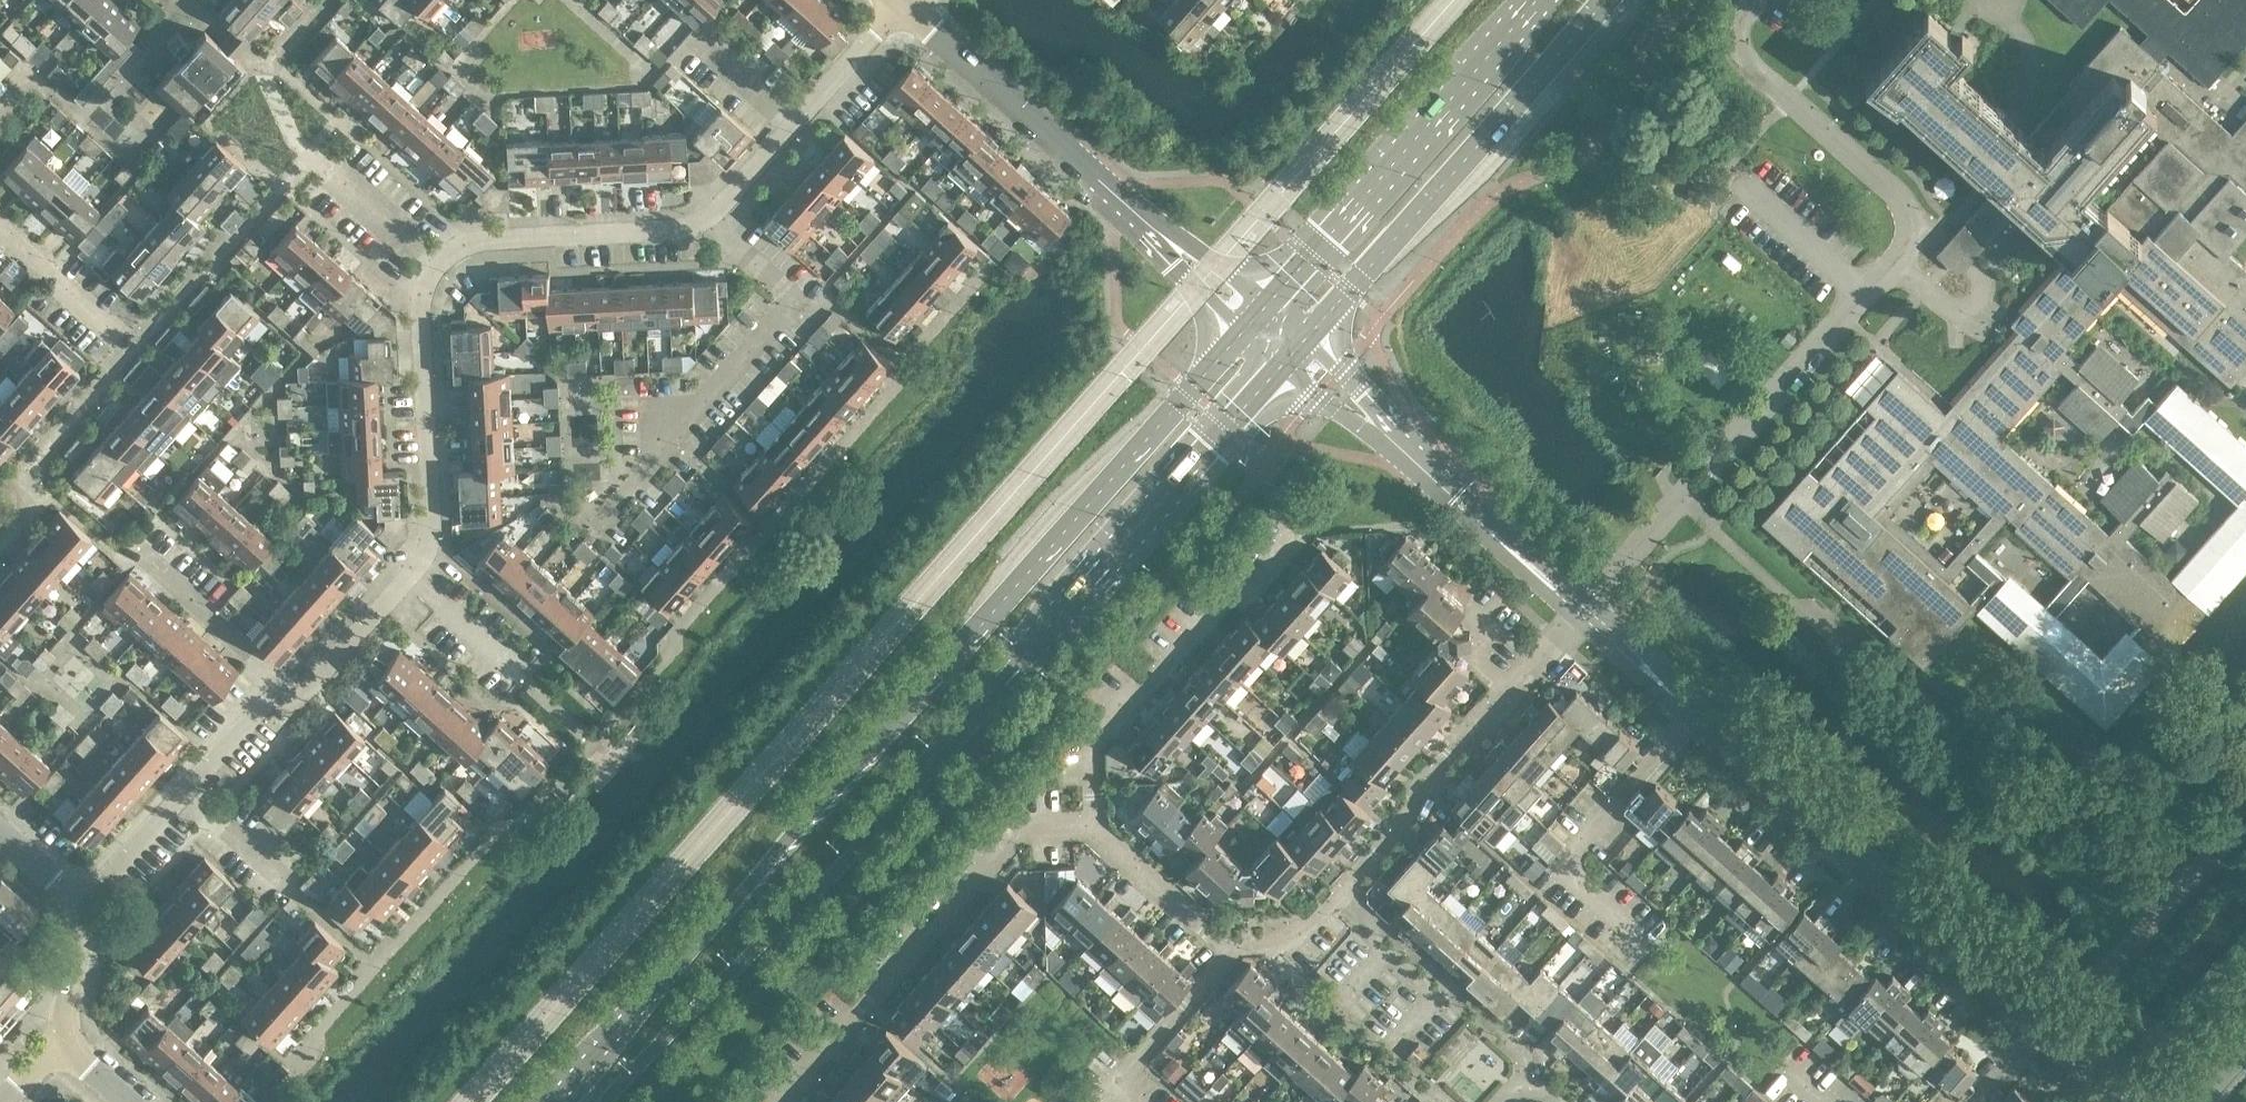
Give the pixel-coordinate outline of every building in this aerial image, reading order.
[(59,6),(77,22),(96,0),(65,0),(59,6)] [(77,22),(94,38),(121,8),(112,0),(96,0),(77,22)] [(240,0),(231,0),(218,14),(234,28),(248,41),(265,22),(240,0)] [(276,0),(240,0),(265,22),(280,4),(276,0)] [(337,8),(345,15),(354,5),(349,0),(345,0),(337,8)] [(399,23),(414,5),(415,4),(411,0),(373,0),(399,23)] [(415,4),(414,5),(426,16),(441,0),(411,0),(415,4)] [(615,7),(607,0),(606,0),(597,11),(605,18),(615,7)] [(677,10),(686,0),(666,0),(677,10)] [(677,10),(696,26),(719,0),(686,0),(677,10)] [(782,11),(792,0),(770,0),(782,11)] [(782,11),(800,27),(824,0),(792,0),(782,11)] [(800,27),(831,55),(846,38),(834,26),(846,12),(836,3),(838,0),(824,0),(800,27)] [(1183,0),(1167,0),(1172,4),(1161,16),(1191,42),(1205,26),(1209,30),(1212,27),(1183,0)] [(1220,0),(1183,0),(1212,27),(1215,24),(1211,20),(1225,4),(1220,0)] [(2082,27),(2106,0),(2052,0),(2082,27)] [(2139,43),(2159,61),(2168,51),(2208,86),(2245,44),(2245,0),(2112,0),(2148,32),(2139,43)] [(296,18),(303,10),(293,1),(285,9),(296,18)] [(605,18),(612,24),(621,13),(615,7),(605,18)] [(121,8),(94,38),(112,54),(113,54),(128,37),(139,25),(121,8)] [(742,32),(744,30),(752,21),(737,8),(728,19),(742,32)] [(296,18),(285,9),(278,17),(289,26),(296,18)] [(479,29),(486,22),(475,13),(469,20),(479,29)] [(2101,310),(2111,300),(2121,288),(2185,345),(2231,386),(2245,369),(2245,268),(2242,265),(2228,252),(2245,233),(2245,118),(2232,134),(2156,66),(2160,62),(2159,61),(2139,43),(2121,26),(2084,67),(2070,83),(2074,87),(2029,137),(2016,126),(2002,113),(1950,66),(1955,62),(1957,63),(1974,44),(1963,35),(1962,35),(1958,39),(1950,32),(1947,29),(1929,13),(1867,82),(1898,105),(1901,102),(1997,187),(1963,225),(1957,230),(1953,235),(1939,250),(1936,253),(1959,274),(1963,270),(1976,256),(1987,244),(2020,207),(2058,242),(2073,255),(2067,262),(2011,324),(2019,331),(1952,405),(1945,413),(1898,370),(1866,406),(1877,417),(1820,481),(1808,470),(1762,522),(1803,558),(1812,548),(1898,625),(1889,635),(1925,667),(1978,608),(2106,723),(2163,659),(2194,625),(2207,610),(2245,567),(2245,445),(2194,399),(2192,397),(2176,382),(2175,383),(2157,403),(2148,394),(2132,412),(2128,408),(2120,401),(2139,379),(2122,365),(2121,367),(2097,345),(2079,365),(2064,352),(2101,310)] [(479,29),(469,20),(462,27),(473,36),(479,29)] [(375,43),(385,32),(377,26),(367,37),(375,43)] [(234,28),(219,44),(233,57),(248,41),(234,28)] [(178,51),(188,40),(177,30),(167,41),(178,51)] [(20,50),(30,39),(21,31),(11,42),(20,50)] [(204,31),(164,77),(155,87),(183,111),(176,119),(186,129),(194,120),(185,113),(200,96),(209,104),(243,66),(233,57),(219,44),(204,31)] [(641,50),(651,39),(643,32),(633,43),(641,50)] [(310,65),(328,81),(355,52),(336,36),(310,65)] [(112,54),(73,97),(82,105),(137,44),(128,37),(113,54),(112,54)] [(20,50),(28,56),(37,46),(30,39),(20,50)] [(641,50),(647,56),(657,45),(651,39),(641,50)] [(778,65),(780,62),(788,54),(773,41),(764,51),(778,65)] [(409,64),(418,53),(410,46),(401,57),(409,64)] [(19,57),(9,49),(2,57),(11,66),(19,57)] [(447,66),(453,58),(443,49),(436,56),(447,66)] [(355,52),(328,81),(346,98),(372,68),(355,52)] [(416,70),(425,59),(418,53),(409,64),(416,70)] [(675,80),(681,72),(671,63),(664,70),(675,80)] [(914,64),(907,72),(887,95),(905,111),(932,81),(914,64)] [(372,68),(346,98),(364,114),(390,84),(372,68)] [(449,91),(458,80),(451,73),(441,84),(449,91)] [(456,97),(461,91),(465,86),(458,80),(449,91),(456,97)] [(932,81),(905,111),(923,127),(950,98),(932,81)] [(390,84),(364,114),(382,130),(408,100),(390,84)] [(650,89),(648,90),(641,90),(642,104),(651,104),(650,89)] [(642,104),(641,90),(631,90),(631,105),(642,104)] [(602,106),(602,92),(593,93),(594,107),(602,106)] [(594,107),(593,93),(583,93),(583,108),(594,107)] [(545,110),(545,95),(534,96),(535,110),(545,110)] [(554,109),(553,95),(545,95),(545,110),(554,109)] [(950,98),(923,127),(941,143),(967,114),(950,98)] [(408,100),(382,130),(400,146),(426,117),(408,100)] [(743,144),(748,147),(755,139),(720,107),(692,139),(709,154),(720,142),(734,154),(743,144)] [(59,108),(50,118),(58,126),(67,115),(59,108)] [(480,128),(490,117),(482,110),(472,121),(480,128)] [(967,114),(941,143),(958,159),(955,162),(956,163),(985,130),(967,114)] [(426,117),(400,146),(418,162),(444,133),(426,117)] [(487,134),(497,123),(490,117),(480,128),(487,134)] [(871,129),(863,121),(853,133),(861,140),(871,129)] [(985,130),(956,163),(973,179),(1000,150),(983,135),(986,131),(985,130)] [(684,132),(643,135),(646,182),(656,182),(656,176),(670,175),(669,157),(685,156),(684,132)] [(94,158),(103,148),(87,133),(77,143),(94,158)] [(444,133),(418,162),(435,177),(432,181),(432,182),(464,147),(463,146),(461,148),(444,133)] [(875,160),(846,134),(829,153),(858,179),(875,160)] [(35,135),(0,174),(0,175),(18,191),(53,152),(35,135)] [(641,137),(619,138),(621,178),(645,177),(645,182),(646,182),(643,135),(641,135),(641,137)] [(539,188),(549,188),(547,138),(505,140),(507,165),(523,164),(524,183),(539,183),(539,188)] [(548,138),(547,138),(549,188),(550,188),(550,182),(573,181),(571,140),(548,141),(548,138)] [(619,138),(595,139),(597,179),(621,178),(619,138)] [(595,139),(571,140),(573,181),(597,179),(595,139)] [(216,141),(200,159),(229,185),(246,167),(216,141)] [(464,147),(432,182),(440,189),(444,185),(454,195),(467,181),(478,191),(473,197),(488,210),(509,209),(508,186),(497,187),(489,180),(494,174),(464,147)] [(890,165),(900,154),(892,147),(882,158),(890,165)] [(1000,150),(973,179),(991,195),(1018,166),(1000,150)] [(858,179),(829,153),(813,171),(842,197),(858,179)] [(897,171),(907,160),(900,154),(890,165),(897,171)] [(229,185),(200,159),(184,177),(213,203),(229,185)] [(45,162),(18,191),(36,207),(52,189),(62,178),(45,162)] [(131,173),(123,165),(113,176),(122,183),(131,173)] [(1018,166),(991,195),(1009,211),(1036,182),(1018,166)] [(842,197),(813,171),(797,189),(826,215),(842,197)] [(152,181),(142,172),(134,180),(145,190),(152,181)] [(931,175),(921,186),(936,199),(946,189),(931,175)] [(213,203),(184,177),(168,195),(205,228),(197,221),(213,203)] [(62,178),(52,189),(36,207),(54,223),(80,194),(62,178)] [(890,187),(901,197),(908,189),(897,180),(890,187)] [(1036,182),(1009,211),(1027,227),(1053,198),(1036,182)] [(1701,188),(1688,187),(1688,200),(1701,201),(1701,188)] [(826,215),(797,189),(781,206),(810,233),(826,215)] [(80,194),(54,223),(72,240),(99,210),(80,194)] [(205,228),(168,195),(167,196),(175,202),(159,220),(189,246),(205,228)] [(1053,198),(1027,227),(1045,244),(1062,225),(1069,232),(1079,221),(1071,215),(1072,214),(1053,198)] [(110,207),(120,217),(128,209),(117,199),(110,207)] [(916,211),(906,201),(899,209),(910,219),(916,211)] [(810,233),(781,206),(764,225),(793,251),(810,233)] [(110,207),(102,215),(113,225),(120,217),(110,207)] [(965,225),(974,214),(967,207),(957,218),(965,225)] [(237,225),(245,217),(235,208),(227,216),(237,225)] [(875,226),(882,219),(870,209),(864,216),(875,226)] [(910,219),(899,209),(893,216),(903,226),(910,219)] [(965,225),(972,232),(982,221),(974,214),(965,225)] [(237,225),(227,216),(220,224),(230,233),(237,225)] [(875,226),(864,216),(857,224),(868,233),(875,226)] [(189,246),(159,220),(143,238),(173,264),(189,246)] [(949,220),(932,239),(962,265),(978,246),(949,220)] [(269,254),(288,270),(314,241),(296,225),(269,254)] [(992,230),(982,241),(990,248),(1000,237),(992,230)] [(77,243),(83,249),(87,253),(95,245),(85,235),(77,243)] [(260,247),(249,237),(242,245),(253,255),(260,247)] [(867,245),(878,255),(884,247),(874,237),(867,245)] [(173,264),(143,238),(127,255),(157,282),(173,264)] [(962,265),(932,239),(916,257),(946,283),(962,265)] [(314,241),(288,270),(306,287),(332,257),(314,241)] [(843,262),(849,254),(838,245),(832,252),(843,262)] [(867,245),(860,252),(871,262),(878,255),(867,245)] [(241,246),(230,259),(241,269),(252,256),(241,246)] [(843,262),(832,252),(825,259),(836,269),(843,262)] [(157,282),(127,255),(111,274),(140,300),(157,282)] [(3,268),(0,271),(0,279),(4,282),(20,264),(13,257),(3,268)] [(322,305),(350,273),(332,257),(306,287),(299,294),(317,310),(322,305)] [(946,283),(916,257),(900,275),(930,301),(946,283)] [(20,264),(4,282),(11,288),(27,270),(20,264)] [(381,301),(359,282),(350,273),(322,305),(340,321),(353,307),(365,318),(373,325),(395,314),(381,301)] [(550,273),(524,275),(526,314),(549,312),(550,312),(549,289),(551,289),(550,273)] [(852,283),(841,273),(834,281),(845,291),(852,283)] [(501,315),(526,314),(524,275),(490,276),(491,291),(500,290),(501,315)] [(900,275),(884,293),(914,319),(930,301),(900,275)] [(727,280),(693,282),(695,321),(720,319),(719,295),(728,294),(727,280)] [(693,282),(669,283),(671,322),(695,321),(693,282)] [(669,283),(645,284),(647,323),(671,322),(669,283)] [(206,284),(196,294),(204,301),(214,291),(206,284)] [(645,284),(621,285),(623,324),(647,323),(645,284)] [(621,285),(597,287),(599,326),(623,324),(621,285)] [(597,287),(573,288),(575,327),(599,326),(597,287)] [(573,288),(551,289),(549,289),(550,312),(549,312),(549,328),(575,327),(573,288)] [(230,291),(214,309),(243,336),(259,317),(230,291)] [(914,319),(884,293),(868,311),(897,337),(914,319)] [(243,336),(214,309),(204,301),(196,294),(187,305),(194,312),(196,310),(205,319),(197,327),(231,357),(227,353),(243,336)] [(13,309),(0,297),(0,324),(13,309)] [(276,303),(267,314),(275,321),(284,311),(276,303)] [(284,311),(275,321),(282,327),(291,317),(284,311)] [(452,319),(454,353),(493,351),(492,326),(467,327),(466,318),(452,319)] [(182,327),(179,324),(173,320),(164,330),(172,337),(182,327)] [(833,332),(822,322),(816,330),(826,340),(833,332)] [(302,326),(292,337),(299,344),(309,333),(302,326)] [(6,327),(0,334),(0,335),(10,344),(17,337),(6,327)] [(231,357),(197,327),(197,328),(201,332),(185,349),(214,375),(231,357)] [(172,337),(164,330),(154,341),(162,348),(172,337)] [(826,340),(816,330),(810,337),(820,347),(826,340)] [(0,335),(0,348),(4,351),(10,344),(0,335)] [(389,335),(366,336),(354,337),(355,354),(348,354),(350,377),(350,379),(376,378),(376,379),(392,378),(389,335)] [(521,342),(532,352),(538,345),(527,335),(521,342)] [(863,339),(846,357),(875,384),(892,365),(863,339)] [(525,360),(530,355),(532,352),(521,342),(514,350),(525,360)] [(50,346),(33,365),(62,391),(79,372),(50,346)] [(185,349),(169,367),(198,393),(208,402),(224,384),(214,375),(185,349)] [(493,351),(454,353),(455,378),(471,377),(471,376),(494,375),(494,373),(493,351)] [(673,355),(674,369),(683,369),(682,354),(673,355)] [(149,362),(146,360),(142,355),(132,366),(140,373),(149,362)] [(266,385),(282,368),(268,355),(252,371),(266,385)] [(673,355),(662,356),(664,370),(674,369),(673,355)] [(625,373),(625,357),(615,358),(616,373),(625,373)] [(625,373),(635,372),(635,357),(625,357),(625,373)] [(846,357),(830,375),(859,401),(875,384),(846,357)] [(801,368),(790,358),(783,365),(794,375),(801,368)] [(577,374),(577,360),(567,360),(568,375),(577,374)] [(577,374),(587,374),(586,360),(577,360),(577,374)] [(62,391),(33,365),(17,383),(46,409),(62,391)] [(794,375),(783,365),(777,373),(788,383),(794,375)] [(140,373),(132,366),(122,377),(130,384),(140,373)] [(308,380),(307,366),(297,366),(298,380),(308,380)] [(198,393),(169,367),(153,385),(182,411),(198,393)] [(510,372),(494,373),(494,375),(471,376),(471,377),(472,400),(512,398),(510,372)] [(859,401),(830,375),(814,393),(843,419),(859,401)] [(350,379),(350,377),(336,378),(338,404),(377,402),(376,379),(376,378),(350,379)] [(46,409),(17,383),(1,401),(30,427),(46,409)] [(182,411),(153,385),(137,403),(174,436),(190,418),(182,411)] [(559,386),(558,386),(544,386),(545,396),(559,395),(559,386)] [(814,393),(798,411),(827,437),(843,419),(814,393)] [(769,404),(758,394),(751,401),(762,411),(769,404)] [(559,395),(545,396),(545,406),(560,405),(559,395)] [(122,403),(115,396),(105,407),(113,413),(122,403)] [(291,396),(286,397),(276,397),(277,407),(292,406),(291,396)] [(512,398),(472,400),(474,424),(513,422),(512,398)] [(1,401),(0,402),(0,432),(14,445),(30,427),(1,401)] [(762,411),(751,401),(745,408),(756,418),(762,411)] [(377,402),(338,404),(339,428),(378,426),(377,402)] [(174,436),(137,403),(121,421),(150,447),(158,454),(174,436)] [(292,406),(277,407),(277,417),(292,416),(292,406)] [(113,413),(105,407),(95,417),(103,424),(113,413)] [(827,437),(798,411),(782,429),(811,455),(827,437)] [(150,447),(121,421),(105,439),(134,465),(150,447)] [(513,422),(474,424),(475,448),(514,446),(513,422)] [(378,426),(339,428),(340,452),(379,450),(378,426)] [(811,455),(782,429),(766,447),(795,473),(811,455)] [(737,439),(726,430),(719,437),(730,447),(737,439)] [(90,439),(87,435),(82,431),(73,442),(81,449),(90,439)] [(0,432),(0,461),(14,445),(0,432)] [(562,443),(561,433),(547,434),(547,444),(562,443)] [(730,447),(719,437),(713,445),(724,454),(730,447)] [(134,465),(105,439),(89,457),(118,483),(134,465)] [(81,449),(73,442),(63,453),(71,460),(81,449)] [(562,443),(547,444),(548,454),(562,453),(562,443)] [(294,444),(288,445),(279,445),(280,465),(295,464),(294,444)] [(514,446),(475,448),(476,470),(476,472),(499,471),(500,472),(516,471),(514,446)] [(766,447),(750,465),(779,491),(795,473),(766,447)] [(247,472),(253,465),(257,461),(242,448),(232,459),(247,472)] [(379,450),(340,452),(341,477),(355,476),(355,474),(381,473),(381,472),(379,450)] [(118,483),(89,457),(72,475),(101,501),(118,483)] [(207,465),(172,504),(182,513),(178,518),(186,525),(190,520),(217,491),(205,481),(214,471),(207,465)] [(779,491),(750,465),(734,483),(763,509),(779,491)] [(476,472),(476,470),(460,471),(462,497),(501,495),(500,472),(499,471),(476,472)] [(355,474),(355,476),(356,500),(359,500),(360,509),(367,516),(376,515),(383,515),(384,526),(408,534),(407,514),(399,514),(397,471),(381,472),(381,473),(355,474)] [(681,488),(687,480),(677,471),(670,478),(681,488)] [(681,488),(670,478),(663,485),(674,495),(681,488)] [(314,479),(303,479),(304,494),(315,493),(314,479)] [(275,498),(285,487),(278,480),(268,491),(275,498)] [(565,491),(564,481),(549,482),(550,492),(565,491)] [(283,504),(292,493),(285,487),(275,498),(283,504)] [(217,491),(190,520),(208,537),(235,507),(217,491)] [(725,493),(708,512),(737,538),(754,519),(725,493)] [(501,495),(462,497),(463,531),(478,530),(477,521),(502,520),(501,495)] [(638,514),(649,523),(655,516),(645,506),(638,514)] [(235,507),(208,537),(226,553),(252,524),(235,507)] [(546,525),(555,514),(547,507),(538,517),(546,525)] [(91,539),(59,511),(43,529),(74,557),(91,539)] [(316,522),(305,512),(298,519),(309,529),(316,522)] [(737,538),(708,512),(692,530),(721,556),(737,538)] [(552,531),(562,520),(555,514),(546,525),(552,531)] [(632,521),(642,531),(649,523),(638,514),(632,521)] [(356,516),(328,547),(364,578),(371,571),(366,567),(376,556),(362,544),(373,531),(356,516)] [(309,529),(298,519),(291,526),(303,537),(309,529)] [(252,524),(226,553),(245,569),(271,540),(252,524)] [(408,534),(384,526),(376,534),(394,550),(408,534)] [(74,557),(43,529),(27,547),(58,575),(74,557)] [(721,556),(692,530),(676,547),(705,574),(721,556)] [(479,561),(497,578),(524,549),(505,532),(479,561)] [(1379,566),(1388,574),(1415,545),(1406,537),(1398,546),(1391,540),(1381,551),(1388,557),(1379,566)] [(581,557),(591,546),(583,539),(573,550),(581,557)] [(605,550),(616,560),(623,552),(612,543),(605,550)] [(1415,545),(1388,574),(1403,588),(1430,558),(1415,545)] [(588,563),(598,552),(591,546),(581,557),(588,563)] [(58,575),(27,547),(11,565),(42,593),(58,575)] [(364,578),(328,547),(327,548),(329,549),(314,566),(344,593),(359,575),(363,579),(364,578)] [(676,547),(660,565),(689,592),(705,574),(676,547)] [(266,555),(277,565),(284,558),(272,548),(266,555)] [(524,549),(497,578),(515,594),(541,565),(524,549)] [(1323,549),(1305,568),(1335,595),(1352,575),(1343,567),(1349,561),(1337,550),(1332,557),(1323,549)] [(266,555),(259,562),(270,572),(277,565),(266,555)] [(1430,558),(1403,588),(1408,592),(1400,602),(1409,610),(1444,571),(1430,558)] [(11,565),(0,577),(0,587),(26,611),(42,593),(11,565)] [(541,565),(515,594),(533,610),(559,581),(541,565)] [(689,592),(660,565),(643,584),(672,610),(689,592)] [(344,593),(314,566),(298,584),(327,611),(344,593)] [(1335,595),(1305,568),(1288,587),(1318,614),(1335,595)] [(107,587),(114,579),(102,569),(96,576),(107,587)] [(617,589),(626,579),(618,571),(609,582),(617,589)] [(1444,571),(1409,610),(1424,623),(1451,594),(1442,586),(1451,577),(1444,571)] [(129,573),(103,602),(122,619),(148,589),(129,573)] [(107,587),(96,576),(89,584),(100,594),(107,587)] [(623,595),(633,584),(626,579),(617,589),(623,595)] [(559,581),(533,610),(551,626),(577,597),(559,581)] [(251,594),(240,583),(233,591),(245,601),(251,594)] [(327,611),(298,584),(282,602),(311,629),(327,611)] [(0,587),(0,620),(10,629),(26,611),(0,587)] [(643,594),(636,587),(628,596),(635,603),(643,594)] [(1318,614),(1288,587),(1271,606),(1301,632),(1318,614)] [(148,589),(122,619),(140,635),(166,605),(148,589)] [(245,601),(233,591),(227,598),(238,608),(245,601)] [(1451,594),(1424,623),(1439,637),(1440,643),(1412,673),(1422,682),(1452,708),(1457,702),(1448,693),(1469,669),(1460,661),(1466,656),(1465,645),(1471,645),(1470,631),(1464,631),(1464,621),(1458,617),(1466,607),(1451,594)] [(577,597),(551,626),(568,641),(560,650),(561,651),(595,613),(577,597)] [(311,629),(282,602),(266,620),(295,646),(311,629)] [(653,621),(662,610),(655,603),(645,614),(653,621)] [(75,622),(81,615),(70,605),(63,612),(75,622)] [(166,605),(140,635),(157,651),(184,622),(166,605)] [(1301,632),(1271,606),(1255,625),(1274,643),(1284,652),(1301,632)] [(659,627),(669,616),(662,610),(653,621),(659,627)] [(75,622),(63,612),(57,620),(68,630),(75,622)] [(595,613),(561,651),(579,667),(606,637),(589,622),(596,614),(595,613)] [(1274,643),(1255,625),(1245,616),(1228,635),(1258,662),(1274,643)] [(1383,637),(1394,625),(1386,619),(1376,631),(1383,637)] [(0,620),(0,640),(10,629),(0,620)] [(295,646),(266,620),(249,639),(279,665),(295,646)] [(184,622),(157,651),(175,667),(202,638),(184,622)] [(1359,651),(1366,643),(1354,633),(1348,640),(1359,651)] [(91,653),(100,642),(93,635),(83,646),(91,653)] [(1258,662),(1228,635),(1211,654),(1241,681),(1241,680),(1249,687),(1264,669),(1257,662),(1258,662)] [(606,637),(579,667),(597,683),(623,653),(606,637)] [(202,638),(175,667),(193,683),(219,654),(202,638)] [(1359,651),(1348,640),(1342,647),(1353,657),(1359,651)] [(98,660),(104,653),(108,649),(100,642),(91,653),(98,660)] [(1378,642),(1378,643),(1372,649),(1384,659),(1390,652),(1378,642)] [(49,664),(52,660),(55,656),(45,647),(38,654),(49,664)] [(387,664),(374,653),(359,670),(390,698),(421,663),(414,656),(410,660),(399,650),(387,664)] [(623,653),(597,683),(616,699),(642,670),(623,653)] [(49,664),(38,654),(32,661),(43,671),(49,664)] [(219,654),(193,683),(212,700),(238,670),(219,654)] [(1241,681),(1211,654),(1194,673),(1224,700),(1241,681)] [(135,661),(124,672),(132,679),(142,668),(135,661)] [(421,663),(390,698),(391,699),(393,697),(410,712),(436,683),(418,667),(422,663),(421,663)] [(142,668),(132,679),(139,685),(149,674),(142,668)] [(1325,688),(1332,681),(1320,671),(1314,678),(1325,688)] [(1224,700),(1194,673),(1177,692),(1207,718),(1224,700)] [(1362,683),(1351,673),(1344,680),(1356,690),(1362,683)] [(14,694),(24,684),(17,677),(7,688),(14,694)] [(1325,688),(1314,678),(1308,685),(1320,695),(1325,688)] [(1356,690),(1344,680),(1339,687),(1350,697),(1356,690)] [(355,689),(348,682),(338,692),(346,699),(355,689)] [(1452,708),(1422,682),(1405,700),(1435,727),(1452,708)] [(436,683),(410,712),(427,728),(453,699),(436,683)] [(21,701),(31,690),(24,684),(14,694),(21,701)] [(130,703),(139,694),(130,685),(121,695),(130,703)] [(123,701),(119,697),(112,691),(106,698),(117,708),(123,701)] [(1561,694),(1554,702),(1581,726),(1580,727),(1592,738),(1608,719),(1577,691),(1568,701),(1561,694)] [(1207,718),(1177,692),(1160,711),(1190,737),(1207,718)] [(168,711),(178,700),(171,693),(160,704),(168,711)] [(117,708),(106,698),(99,706),(110,716),(117,708)] [(1581,726),(1554,702),(1549,698),(1541,708),(1533,702),(1525,710),(1569,749),(1572,745),(1568,742),(1580,727),(1581,726)] [(453,699),(427,728),(445,744),(471,715),(453,699)] [(168,711),(175,718),(185,706),(178,700),(168,711)] [(1435,727),(1405,700),(1388,719),(1418,746),(1435,727)] [(58,702),(52,708),(48,713),(57,720),(66,710),(58,702)] [(1291,726),(1298,719),(1286,708),(1280,716),(1291,726)] [(66,710),(57,720),(63,726),(73,716),(66,710)] [(1569,749),(1525,710),(1518,719),(1525,726),(1517,735),(1548,763),(1561,749),(1566,753),(1569,749)] [(1190,737),(1160,711),(1143,729),(1173,756),(1190,737)] [(1311,718),(1322,728),(1328,721),(1317,711),(1311,718)] [(335,712),(319,731),(348,757),(364,738),(335,712)] [(159,713),(143,731),(172,757),(188,739),(159,713)] [(471,715),(445,744),(463,760),(500,719),(499,718),(488,730),(471,715)] [(1291,726),(1280,716),(1274,722),(1286,732),(1291,726)] [(1311,718),(1305,724),(1316,734),(1322,728),(1311,718)] [(500,719),(463,760),(464,761),(475,749),(491,763),(489,766),(490,766),(522,731),(521,730),(517,734),(500,719)] [(1388,719),(1371,738),(1401,765),(1418,746),(1388,719)] [(1640,747),(1608,719),(1592,738),(1631,773),(1639,763),(1631,756),(1640,747)] [(12,733),(0,722),(0,747),(12,733)] [(381,744),(390,733),(383,726),(373,737),(381,744)] [(1173,756),(1143,729),(1126,749),(1136,758),(1130,764),(1141,774),(1147,767),(1156,775),(1173,756)] [(172,757),(143,731),(127,749),(156,775),(172,757)] [(348,757),(319,731),(303,748),(332,774),(348,757)] [(522,731),(490,766),(520,794),(536,777),(524,766),(536,752),(526,742),(529,738),(522,731)] [(98,742),(87,732),(80,740),(91,750),(98,742)] [(0,747),(0,774),(5,778),(31,749),(12,733),(0,747)] [(388,750),(397,739),(390,733),(381,744),(388,750)] [(1548,763),(1517,735),(1509,744),(1501,737),(1493,746),(1532,781),(1533,780),(1548,763)] [(1354,757),(1358,761),(1358,760),(1384,783),(1401,765),(1371,738),(1354,757)] [(91,750),(80,740),(73,748),(84,758),(91,750)] [(1293,760),(1300,752),(1289,742),(1282,749),(1293,760)] [(1258,764),(1264,757),(1253,746),(1246,754),(1258,764)] [(1532,781),(1493,746),(1485,755),(1493,762),(1485,771),(1527,808),(1543,790),(1533,780),(1532,781)] [(332,774),(303,748),(287,766),(316,792),(332,774)] [(31,749),(5,778),(23,795),(49,766),(31,749)] [(156,775),(127,749),(111,767),(140,793),(156,775)] [(1258,764),(1246,754),(1240,760),(1252,770),(1258,764)] [(1223,766),(1229,772),(1241,783),(1250,772),(1233,756),(1223,766)] [(379,765),(390,775),(397,767),(386,757),(379,765)] [(423,782),(433,771),(419,758),(409,769),(423,782)] [(1358,761),(1341,780),(1370,806),(1388,786),(1384,783),(1358,760),(1358,761)] [(1211,768),(1223,779),(1229,772),(1223,766),(1218,761),(1211,768)] [(316,792),(287,766),(271,784),(300,810),(316,792)] [(140,793),(111,767),(95,785),(124,811),(140,793)] [(48,775),(60,785),(66,778),(55,768),(48,775)] [(1247,787),(1264,805),(1282,788),(1265,770),(1247,787)] [(1527,808),(1485,771),(1477,780),(1469,773),(1461,782),(1511,826),(1527,808)] [(60,785),(48,775),(42,783),(53,793),(60,785)] [(463,796),(473,785),(465,778),(455,789),(463,796)] [(1177,805),(1174,802),(1180,796),(1164,781),(1150,797),(1143,791),(1133,802),(1140,808),(1131,817),(1151,834),(1177,805)] [(1371,818),(1342,791),(1332,781),(1314,801),(1350,833),(1349,834),(1353,837),(1371,818)] [(1224,788),(1219,783),(1218,782),(1208,794),(1215,800),(1221,793),(1224,788)] [(1224,788),(1221,793),(1227,799),(1237,788),(1230,782),(1224,788)] [(1511,826),(1461,782),(1453,790),(1461,797),(1452,807),(1484,835),(1494,845),(1511,826)] [(300,810),(271,784),(254,803),(283,829),(300,810)] [(124,811),(95,785),(79,803),(108,829),(124,811)] [(463,796),(468,801),(478,790),(473,785),(463,796)] [(1648,795),(1640,787),(1632,796),(1670,830),(1671,831),(1688,812),(1687,811),(1657,785),(1648,795)] [(364,804),(371,797),(360,787),(353,794),(364,804)] [(444,788),(417,818),(452,850),(459,842),(455,838),(464,828),(450,815),(461,803),(444,788)] [(364,804),(353,794),(347,801),(358,811),(364,804)] [(1314,801),(1310,798),(1293,816),(1304,826),(1333,852),(1337,848),(1348,857),(1354,851),(1343,841),(1349,834),(1350,833),(1314,801)] [(369,808),(380,818),(386,811),(376,801),(369,808)] [(108,829),(79,803),(62,821),(91,847),(108,829)] [(1177,805),(1151,834),(1170,852),(1178,842),(1196,822),(1195,822),(1177,805)] [(1677,860),(1716,817),(1707,809),(1700,817),(1690,807),(1687,811),(1688,812),(1671,831),(1670,830),(1662,839),(1655,847),(1674,863),(1677,860)] [(369,808),(363,816),(374,825),(380,818),(369,808)] [(1196,822),(1178,842),(1196,859),(1197,859),(1214,839),(1215,840),(1224,830),(1204,812),(1195,822),(1196,822)] [(1716,817),(1677,860),(1680,863),(1684,858),(1699,872),(1727,840),(1717,832),(1724,824),(1716,817)] [(417,818),(400,836),(432,864),(447,847),(451,851),(452,850),(417,818)] [(332,840),(339,833),(328,822),(321,830),(332,840)] [(1444,824),(1416,855),(1435,872),(1470,833),(1461,825),(1454,833),(1444,824)] [(1304,826),(1287,844),(1316,871),(1323,864),(1334,873),(1340,866),(1329,857),(1333,852),(1304,826)] [(1565,843),(1548,828),(1539,838),(1556,853),(1565,843)] [(332,840),(321,830),(314,837),(325,847),(332,840)] [(400,836),(384,854),(415,882),(432,864),(400,836)] [(1245,867),(1215,840),(1214,839),(1197,859),(1196,859),(1179,877),(1186,883),(1194,874),(1218,896),(1226,887),(1231,891),(1241,890),(1241,897),(1256,896),(1255,890),(1266,889),(1270,884),(1280,893),(1301,869),(1310,877),(1316,871),(1287,844),(1278,836),(1250,866),(1245,867)] [(337,844),(348,853),(354,846),(344,837),(337,844)] [(1727,840),(1699,872),(1713,884),(1708,889),(1712,893),(1752,849),(1743,841),(1736,849),(1727,840)] [(337,844),(330,851),(341,861),(348,853),(337,844)] [(1752,849),(1712,893),(1715,895),(1720,890),(1734,904),(1762,872),(1753,864),(1760,856),(1752,849)] [(384,854),(368,872),(399,900),(415,882),(384,854)] [(1391,903),(1399,910),(1424,882),(1425,883),(1435,872),(1416,855),(1388,886),(1398,895),(1391,903)] [(234,883),(205,857),(188,876),(217,902),(234,883)] [(1617,871),(1625,878),(1626,879),(1633,871),(1624,863),(1617,871)] [(399,900),(368,872),(360,865),(344,882),(383,918),(399,900)] [(1517,889),(1523,881),(1512,871),(1505,878),(1517,889)] [(1633,871),(1626,879),(1640,891),(1647,883),(1633,871)] [(1745,929),(1748,925),(1787,881),(1779,873),(1772,881),(1762,872),(1734,904),(1726,913),(1745,929)] [(322,883),(311,873),(304,881),(315,890),(322,883)] [(217,902),(188,876),(172,894),(201,920),(217,902)] [(0,878),(0,924),(14,937),(37,911),(0,877),(0,878)] [(1071,926),(1098,897),(1078,879),(1070,889),(1063,883),(1046,902),(1046,921),(1063,936),(1071,926)] [(1527,898),(1534,890),(1523,881),(1517,889),(1527,898)] [(1787,881),(1748,925),(1751,927),(1755,923),(1771,936),(1799,905),(1789,896),(1796,889),(1787,881)] [(382,919),(383,918),(344,882),(328,901),(359,929),(374,912),(382,919)] [(1424,882),(1399,910),(1396,914),(1406,923),(1399,931),(1408,938),(1442,899),(1425,883),(1424,882)] [(1008,883),(991,903),(1021,929),(1038,909),(1029,901),(1035,894),(1024,884),(1017,891),(1008,883)] [(1098,897),(1071,926),(1090,943),(1117,914),(1112,910),(1122,899),(1115,892),(1105,903),(1098,897)] [(201,920),(172,894),(156,912),(185,938),(201,920)] [(293,915),(300,907),(289,897),(282,905),(293,915)] [(1442,899),(1408,938),(1416,946),(1423,938),(1433,947),(1461,915),(1442,899)] [(1021,929),(991,903),(974,921),(1004,948),(1021,929)] [(1552,921),(1559,913),(1548,903),(1541,911),(1552,921)] [(1117,914),(1090,943),(1109,960),(1135,930),(1128,924),(1138,913),(1131,907),(1121,918),(1117,914)] [(1805,910),(1776,942),(1791,955),(1787,960),(1791,963),(1830,919),(1821,911),(1814,919),(1805,910)] [(185,938),(156,912),(140,930),(169,956),(185,938)] [(1562,930),(1569,922),(1559,913),(1552,921),(1562,930)] [(250,931),(256,924),(245,914),(239,922),(250,931)] [(1461,915),(1433,947),(1451,962),(1478,931),(1461,915)] [(1830,919),(1791,963),(1794,966),(1798,961),(1813,974),(1837,947),(1838,948),(1842,944),(1832,935),(1839,927),(1830,919)] [(315,920),(298,939),(337,974),(338,973),(330,966),(346,948),(315,920)] [(1004,948),(974,921),(957,940),(987,967),(1004,948)] [(250,931),(239,922),(232,929),(243,939),(250,931)] [(1119,986),(1154,947),(1150,943),(1160,932),(1153,926),(1143,937),(1135,930),(1109,960),(1100,970),(1119,986)] [(256,934),(267,944),(274,936),(263,927),(256,934)] [(169,956),(140,930),(123,948),(152,974),(169,956)] [(1478,931),(1451,962),(1468,979),(1496,947),(1478,931)] [(256,934),(250,941),(260,951),(267,944),(256,934)] [(1588,953),(1595,945),(1584,935),(1577,943),(1588,953)] [(305,947),(290,964),(321,992),(337,974),(298,939),(297,940),(305,947)] [(987,967),(957,940),(941,959),(970,985),(987,967)] [(1138,1003),(1173,964),(1166,958),(1176,947),(1169,941),(1159,951),(1154,947),(1119,986),(1138,1003)] [(1720,958),(1737,967),(1746,951),(1728,942),(1720,958)] [(1598,962),(1605,954),(1595,945),(1588,953),(1598,962)] [(1496,947),(1468,979),(1486,995),(1514,963),(1496,947)] [(1837,947),(1813,974),(1830,989),(1826,994),(1827,995),(1856,963),(1838,948),(1837,947)] [(24,972),(0,950),(0,998),(24,972)] [(218,967),(224,960),(213,950),(207,957),(218,967)] [(218,967),(207,957),(200,965),(211,975),(218,967)] [(970,985),(941,959),(924,978),(953,1004),(970,985)] [(1158,1021),(1192,982),(1187,977),(1197,966),(1190,960),(1181,971),(1173,964),(1138,1003),(1158,1021)] [(242,972),(231,963),(224,970),(235,979),(242,972)] [(1040,980),(1046,973),(1035,963),(1029,970),(1040,980)] [(1225,993),(1244,1010),(1262,990),(1271,981),(1251,963),(1225,993)] [(1514,963),(1486,995),(1505,1011),(1519,996),(1518,996),(1532,979),(1531,978),(1514,963)] [(1856,963),(1827,995),(1830,998),(1834,993),(1848,1006),(1840,1015),(1841,1015),(1873,979),(1872,978),(1856,963)] [(290,964),(274,982),(305,1010),(321,992),(290,964)] [(1518,996),(1519,996),(1536,1012),(1560,985),(1541,967),(1531,978),(1532,979),(1518,996)] [(235,979),(224,970),(218,977),(228,987),(235,979)] [(1040,980),(1029,970),(1023,976),(1034,986),(1040,980)] [(1751,973),(1744,981),(1754,990),(1761,982),(1751,973)] [(1854,1037),(1863,1028),(1902,984),(1893,976),(1886,983),(1876,974),(1872,978),(1873,979),(1841,1015),(1836,1021),(1854,1037)] [(953,1004),(924,978),(907,997),(937,1023),(953,1004)] [(144,987),(155,996),(161,989),(151,980),(144,987)] [(274,982),(257,1000),(288,1028),(305,1010),(274,982)] [(1902,984),(1863,1028),(1866,1030),(1870,1025),(1885,1039),(1913,1008),(1903,999),(1910,991),(1902,984)] [(1560,985),(1536,1012),(1553,1027),(1554,1028),(1578,1001),(1578,1000),(1560,985)] [(144,987),(141,991),(138,994),(148,1003),(155,996),(144,987)] [(1554,1028),(1553,1027),(1549,1031),(1559,1040),(1552,1048),(1561,1056),(1596,1017),(1596,1016),(1608,1003),(1590,987),(1578,1000),(1578,1001),(1554,1028)] [(1281,1007),(1262,990),(1244,1010),(1235,1019),(1255,1037),(1281,1007)] [(937,1023),(907,997),(890,1016),(919,1043),(937,1023)] [(206,1016),(216,1005),(208,998),(198,1009),(206,1016)] [(257,1000),(241,1018),(272,1046),(288,1028),(257,1000)] [(1006,1018),(1012,1011),(1001,1001),(995,1008),(1006,1018)] [(212,1021),(222,1011),(216,1005),(206,1016),(212,1021)] [(122,1036),(141,1053),(167,1024),(148,1007),(122,1036)] [(1300,1024),(1281,1007),(1255,1037),(1246,1047),(1265,1063),(1274,1053),(1300,1024)] [(1006,1018),(995,1008),(989,1014),(1000,1024),(1006,1018)] [(1913,1008),(1885,1039),(1899,1051),(1895,1056),(1898,1059),(1898,1060),(1937,1016),(1929,1008),(1922,1016),(1913,1008)] [(1795,1031),(1802,1023),(1791,1013),(1784,1020),(1795,1031)] [(1937,1016),(1898,1060),(1899,1067),(1909,1076),(1917,1075),(1921,1071),(1929,1063),(1928,1062),(1945,1043),(1946,1044),(1949,1040),(1939,1031),(1946,1023),(1937,1016)] [(1596,1017),(1561,1056),(1570,1063),(1577,1056),(1586,1064),(1614,1033),(1596,1017)] [(1795,1031),(1805,1040),(1812,1032),(1802,1023),(1795,1031)] [(167,1024),(141,1053),(159,1069),(185,1040),(167,1024)] [(1319,1041),(1300,1024),(1274,1053),(1293,1070),(1319,1041)] [(1687,1042),(1695,1034),(1683,1024),(1676,1032),(1687,1042)] [(242,1048),(252,1037),(244,1030),(234,1041),(242,1048)] [(917,1056),(887,1030),(869,1049),(873,1053),(874,1053),(899,1076),(900,1075),(917,1056)] [(1184,1037),(1178,1031),(1168,1042),(1174,1049),(1184,1037)] [(1614,1033),(1586,1064),(1595,1072),(1588,1080),(1597,1088),(1632,1049),(1614,1033)] [(972,1056),(978,1049),(962,1034),(956,1041),(972,1056)] [(1645,1034),(1632,1049),(1597,1088),(1605,1096),(1612,1088),(1622,1096),(1649,1065),(1663,1050),(1645,1034)] [(249,1054),(259,1043),(252,1037),(242,1048),(249,1054)] [(185,1040),(159,1069),(177,1085),(203,1056),(185,1040)] [(972,1056),(956,1041),(950,1048),(966,1062),(972,1056)] [(1338,1058),(1319,1041),(1293,1070),(1312,1088),(1338,1058)] [(1419,1042),(1407,1055),(1419,1065),(1430,1053),(1419,1042)] [(1972,1067),(1946,1044),(1945,1043),(1928,1062),(1929,1063),(1921,1071),(1935,1084),(1943,1076),(1967,1097),(1975,1088),(1963,1077),(1972,1067)] [(1177,1078),(1190,1064),(1168,1044),(1155,1059),(1177,1078)] [(1703,1056),(1714,1066),(1721,1058),(1710,1048),(1703,1056)] [(873,1053),(867,1060),(856,1050),(850,1057),(861,1067),(857,1071),(886,1098),(891,1101),(895,1101),(910,1085),(900,1075),(899,1076),(874,1053),(873,1053)] [(203,1056),(177,1085),(195,1101),(221,1072),(203,1056)] [(1338,1058),(1312,1088),(1328,1101),(1333,1101),(1339,1095),(1356,1075),(1338,1058)] [(288,1070),(281,1063),(271,1073),(278,1080),(288,1070)] [(1731,1081),(1738,1074),(1727,1064),(1720,1071),(1731,1081)] [(1339,1095),(1346,1101),(1366,1101),(1384,1082),(1364,1065),(1356,1075),(1339,1095)] [(1622,1096),(1628,1101),(1649,1101),(1667,1081),(1649,1065),(1622,1096)] [(857,1071),(853,1076),(842,1066),(836,1073),(846,1083),(840,1090),(853,1101),(883,1101),(886,1098),(857,1071)] [(1217,1066),(1207,1078),(1213,1083),(1223,1072),(1217,1066)] [(195,1101),(196,1101),(226,1101),(240,1086),(239,1085),(237,1087),(221,1072),(195,1101)] [(1223,1072),(1213,1083),(1219,1089),(1230,1078),(1223,1072)] [(947,1096),(953,1089),(941,1078),(935,1085),(947,1096)] [(1649,1101),(1682,1101),(1686,1098),(1667,1081),(1649,1101)] [(1186,1096),(1193,1101),(1194,1101),(1206,1088),(1199,1082),(1186,1096)] [(1381,1097),(1390,1088),(1384,1082),(1366,1101),(1387,1101),(1381,1097)] [(2015,1085),(2006,1095),(1999,1088),(1990,1098),(1995,1101),(2034,1101),(2015,1085)] [(226,1101),(259,1101),(240,1086),(226,1101)] [(1764,1097),(1753,1087),(1746,1095),(1754,1101),(1760,1101),(1764,1097)] [(840,1090),(833,1098),(822,1088),(816,1095),(824,1101),(853,1101),(840,1090)] [(1876,1101),(1894,1101),(1895,1101),(1886,1093),(1879,1093),(1873,1099),(1876,1101)]
